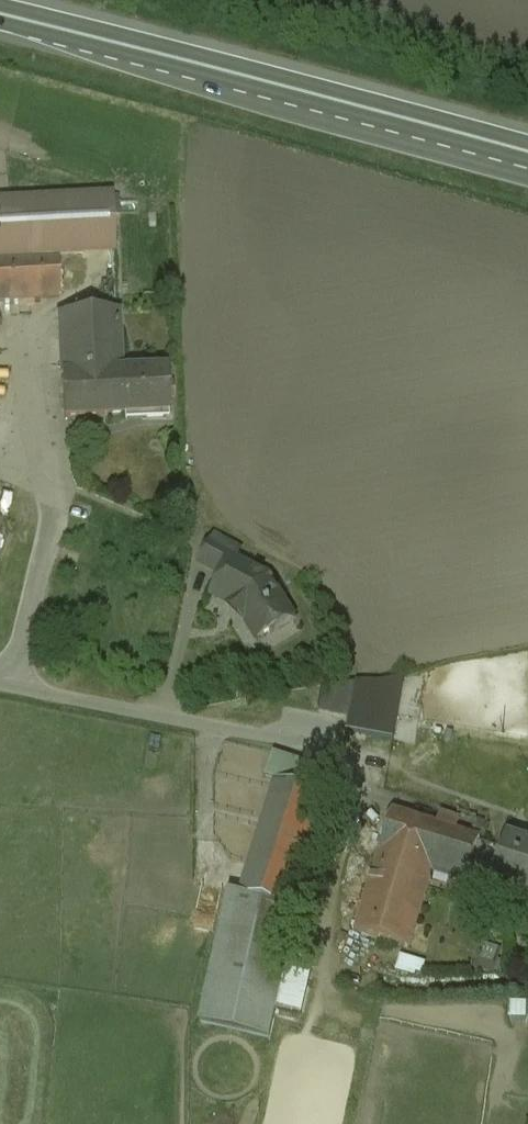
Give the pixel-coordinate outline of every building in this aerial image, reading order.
[(0,200),(0,261),(116,255),(113,194),(0,200)] [(0,264),(0,301),(60,299),(59,260),(0,264)] [(118,313),(58,314),(60,420),(173,418),(172,366),(119,367),(118,313)] [(244,549),(215,532),(197,565),(219,574),(204,592),(226,606),(243,624),(256,643),(298,617),(272,577),(239,557),(244,549)] [(403,683),(356,676),(347,733),(394,740),(403,683)] [(480,840),(394,812),(355,932),(410,950),(435,875),(465,885),(480,840)] [(507,838),(492,885),(527,897),(527,845),(507,838)] [(240,897),(231,895),(221,937),(200,1024),(271,1041),(303,912),(293,910),(240,897)] [(500,967),(504,943),(483,940),(480,964),(500,967)] [(396,969),(421,975),(425,960),(400,954),(396,969)] [(527,1017),(527,1015),(527,1000),(511,1000),(510,1017),(527,1017)]
